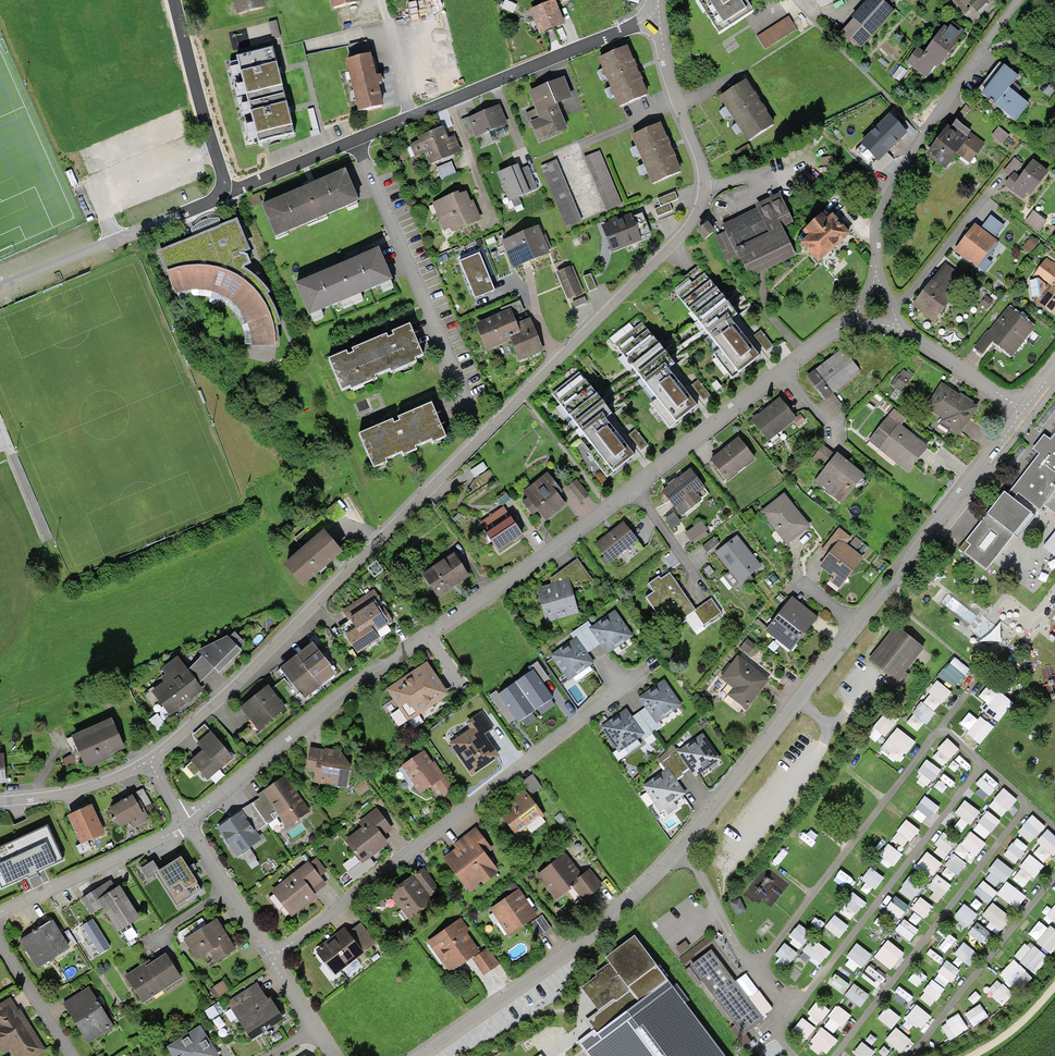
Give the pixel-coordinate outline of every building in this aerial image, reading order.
[(234,15),(260,9),(258,0),(230,0),(234,15)] [(330,10),(356,4),(355,0),(328,0),(330,10)] [(741,0),(697,0),(719,35),(751,16),(741,0)] [(818,10),(839,0),(813,0),(818,10)] [(849,17),(852,20),(838,34),(856,52),(870,37),(892,14),(885,7),(877,0),(865,0),(849,17)] [(946,6),(958,17),(967,8),(974,14),(988,0),(952,0),(946,6)] [(527,11),(537,36),(562,26),(551,1),(527,11)] [(792,17),(759,36),(767,49),(800,31),(792,17)] [(962,32),(947,21),(942,29),(939,27),(921,53),(914,48),(903,64),(924,78),(931,67),(937,70),(962,32)] [(269,46),(231,57),(256,148),(294,137),(269,46)] [(625,48),(597,60),(617,109),(645,97),(625,48)] [(367,55),(343,60),(355,114),(379,108),(367,55)] [(1016,79),(999,67),(978,95),(1016,123),(1028,106),(1014,96),(1019,90),(1012,84),(1016,79)] [(906,74),(899,68),(891,78),(898,84),(906,74)] [(560,79),(525,93),(535,120),(527,123),(534,142),(564,131),(554,105),(568,100),(560,79)] [(772,127),(742,82),(717,98),(748,143),(772,127)] [(497,107),(465,120),(478,151),(490,146),(486,134),(505,126),(497,107)] [(906,136),(885,117),(858,146),(874,161),(870,166),(880,176),(894,161),(888,155),(906,136)] [(948,128),(945,126),(923,156),(942,170),(952,157),(967,168),(983,145),(952,123),(948,128)] [(658,124),(631,135),(651,185),(679,173),(658,124)] [(1008,137),(997,128),(989,138),(1000,147),(1008,137)] [(416,143),(407,146),(412,160),(422,156),(426,167),(460,155),(453,137),(446,140),(442,129),(414,139),(416,143)] [(599,152),(582,159),(605,214),(621,207),(599,152)] [(570,156),(539,170),(565,230),(596,217),(570,156)] [(1024,168),(1012,158),(1000,174),(1006,179),(1000,186),(1018,201),(1023,195),(1027,198),(1047,173),(1030,160),(1024,168)] [(449,163),(432,170),(437,183),(454,176),(449,163)] [(516,166),(495,174),(507,202),(510,211),(521,206),(518,200),(537,192),(527,168),(518,171),(516,166)] [(260,208),(274,242),(357,208),(342,173),(260,208)] [(455,192),(429,204),(443,236),(479,220),(471,201),(468,203),(463,193),(456,196),(455,192)] [(726,231),(715,236),(729,264),(740,259),(749,278),(797,256),(783,227),(794,222),(780,192),(756,204),(757,208),(723,224),(726,231)] [(666,206),(675,201),(672,194),(655,201),(658,209),(666,206)] [(669,213),(666,206),(658,209),(653,212),(656,219),(669,213)] [(825,218),(820,212),(799,231),(804,237),(797,244),(815,264),(847,236),(828,215),(825,218)] [(1034,212),(1026,222),(1039,232),(1047,222),(1034,212)] [(638,215),(644,238),(653,236),(646,213),(638,215)] [(1004,226),(991,215),(981,229),(994,239),(1004,226)] [(192,226),(195,235),(224,225),(220,216),(192,226)] [(630,219),(601,229),(609,251),(637,240),(630,219)] [(232,222),(154,254),(172,296),(191,290),(209,295),(226,304),(235,310),(240,321),(244,332),(247,347),(274,348),(272,329),(275,325),(268,307),(259,296),(263,295),(260,289),(251,281),(235,272),(243,267),(237,255),(248,252),(232,222)] [(714,233),(708,223),(699,230),(705,239),(714,233)] [(994,239),(975,224),(954,250),(984,273),(992,263),(987,259),(998,244),(996,242),(997,241),(994,239)] [(535,228),(501,242),(512,269),(547,254),(545,251),(549,249),(543,235),(539,237),(535,228)] [(1038,243),(1031,238),(1022,248),(1029,254),(1038,243)] [(293,285),(307,319),(389,285),(375,251),(293,285)] [(478,254),(459,263),(476,300),(495,291),(478,254)] [(1046,257),(1033,276),(1037,279),(1040,295),(1036,301),(1054,315),(1054,264),(1046,257)] [(966,283),(944,265),(910,305),(931,323),(966,283)] [(570,267),(554,274),(566,300),(582,293),(570,267)] [(699,268),(674,289),(720,347),(714,352),(734,377),(759,357),(749,344),(744,347),(735,336),(739,333),(729,320),(736,314),(699,268)] [(589,276),(581,279),(586,292),(594,289),(589,276)] [(991,302),(985,297),(979,304),(984,309),(991,302)] [(500,313),(472,325),(483,353),(507,343),(515,365),(541,354),(527,319),(512,325),(509,318),(523,312),(518,301),(498,309),(500,313)] [(1035,327),(1009,306),(988,331),(987,331),(974,346),(984,354),(987,350),(991,353),(996,346),(1011,358),(1025,340),(1033,346),(1041,337),(1033,330),(1035,327)] [(636,319),(612,338),(659,397),(652,403),(672,427),(698,407),(688,394),(682,399),(673,387),(675,385),(665,372),(674,365),(636,319)] [(329,360),(342,391),(350,387),(352,390),(377,379),(376,377),(390,370),(392,374),(415,364),(414,360),(423,356),(410,325),(393,333),(394,337),(391,338),(388,339),(386,336),(353,350),(355,354),(352,355),(349,356),(347,353),(329,360)] [(849,356),(843,349),(805,378),(823,401),(861,372),(849,356)] [(575,366),(548,388),(595,447),(587,453),(607,478),(634,456),(624,443),(621,446),(611,434),(614,432),(604,419),(612,413),(575,366)] [(912,376),(903,370),(899,375),(901,376),(894,386),(902,391),(912,376)] [(959,435),(978,406),(941,383),(926,407),(942,417),(936,425),(948,433),(950,429),(959,435)] [(838,415),(847,407),(836,395),(826,403),(838,415)] [(796,419),(779,399),(752,421),(768,441),(796,419)] [(354,438),(369,472),(444,440),(429,405),(354,438)] [(906,419),(894,408),(867,439),(907,473),(929,448),(901,424),(906,419)] [(963,542),(967,545),(961,553),(983,570),(1036,502),(1054,517),(1054,431),(1047,442),(1040,436),(1029,450),(1036,455),(1005,495),(1001,493),(963,542)] [(752,462),(736,439),(706,460),(722,483),(752,462)] [(836,456),(822,445),(811,458),(824,468),(813,482),(841,504),(864,475),(837,454),(836,456)] [(481,464),(468,472),(473,479),(486,471),(481,464)] [(702,488),(689,471),(658,494),(672,512),(682,505),(688,512),(701,503),(694,494),(702,488)] [(544,474),(520,494),(525,500),(520,505),(530,518),(535,513),(544,524),(564,507),(557,498),(561,494),(544,474)] [(583,502),(592,495),(579,478),(570,485),(583,502)] [(807,527),(782,495),(759,513),(784,545),(807,527)] [(520,537),(501,509),(477,525),(496,553),(520,537)] [(699,524),(683,534),(691,546),(707,536),(699,524)] [(622,525),(594,545),(607,563),(635,543),(622,525)] [(851,538),(837,528),(819,551),(825,555),(816,567),(830,576),(826,581),(838,590),(862,558),(845,546),(851,538)] [(319,534),(282,565),(300,586),(336,555),(319,534)] [(1044,551),(1054,559),(1054,536),(1044,551)] [(712,538),(701,548),(707,555),(718,545),(712,538)] [(737,538),(713,555),(735,585),(759,568),(737,538)] [(467,577),(452,556),(420,578),(434,599),(467,577)] [(548,580),(550,586),(566,581),(568,589),(592,584),(575,560),(548,580)] [(658,576),(646,584),(652,592),(644,598),(661,622),(666,619),(673,629),(685,621),(695,634),(723,614),(711,598),(695,610),(669,574),(660,580),(658,576)] [(550,586),(534,590),(544,625),(576,616),(568,589),(566,581),(550,586)] [(340,612),(346,620),(361,642),(390,623),(379,607),(382,604),(372,590),(340,612)] [(816,618),(790,598),(762,633),(788,653),(816,618)] [(592,630),(590,631),(599,645),(607,655),(632,637),(616,614),(592,630)] [(590,631),(592,630),(586,622),(567,636),(572,642),(574,640),(584,655),(599,645),(590,631)] [(894,626),(865,662),(894,685),(923,649),(894,626)] [(233,634),(243,646),(247,642),(236,631),(233,634)] [(210,670),(214,674),(237,651),(222,636),(193,653),(200,659),(210,670)] [(572,642),(549,658),(565,682),(591,664),(584,655),(574,640),(572,642)] [(755,647),(745,640),(739,650),(748,656),(755,647)] [(307,644),(292,658),(319,689),(334,676),(307,644)] [(150,692),(167,716),(199,693),(194,686),(186,673),(175,658),(159,669),(163,675),(158,679),(161,684),(150,692)] [(319,689),(292,658),(276,670),(303,702),(319,689)] [(767,682),(735,658),(718,680),(731,689),(725,697),(744,711),(767,682)] [(210,670),(200,659),(186,673),(194,686),(210,670)] [(942,679),(953,688),(969,668),(958,660),(942,679)] [(529,673),(540,689),(549,682),(535,663),(526,669),(529,673)] [(445,696),(424,664),(385,689),(406,721),(445,696)] [(540,689),(529,673),(515,683),(535,711),(549,701),(540,689)] [(664,680),(639,698),(646,708),(657,724),(659,722),(682,706),(664,680)] [(918,733),(955,694),(940,680),(929,692),(933,696),(908,723),(918,733)] [(507,702),(513,709),(522,721),(535,711),(515,683),(501,693),(507,702)] [(985,744),(1016,702),(992,684),(981,697),(992,706),(981,720),(972,713),(961,726),(985,744)] [(237,709),(254,732),(282,711),(265,688),(237,709)] [(513,709),(501,693),(498,689),(489,696),(504,716),(513,709)] [(646,708),(632,718),(644,736),(641,737),(643,740),(663,727),(659,722),(657,724),(646,708)] [(626,709),(600,727),(618,753),(641,737),(644,736),(632,718),(626,709)] [(468,730),(447,745),(470,778),(497,759),(482,737),(492,731),(480,713),(464,724),(468,730)] [(67,741),(81,769),(121,749),(108,722),(67,741)] [(901,765),(919,742),(900,727),(882,750),(901,765)] [(229,760),(207,732),(192,744),(199,753),(188,762),(203,781),(229,760)] [(721,759),(703,734),(691,742),(679,750),(676,752),(687,768),(694,778),(721,759)] [(946,767),(962,749),(951,739),(934,757),(946,767)] [(668,769),(676,780),(682,776),(680,772),(687,768),(676,752),(679,750),(678,748),(668,754),(669,757),(661,763),(666,771),(668,769)] [(321,750),(306,749),(304,772),(313,773),(311,786),(346,790),(348,768),(338,752),(321,750)] [(421,752),(398,770),(417,795),(431,784),(440,797),(450,790),(431,764),(421,752)] [(953,766),(964,775),(974,764),(963,755),(953,766)] [(921,770),(935,782),(944,770),(930,759),(921,770)] [(676,780),(668,769),(666,771),(657,777),(643,787),(661,811),(664,809),(668,814),(677,807),(673,802),(686,793),(676,780)] [(979,784),(992,796),(1002,784),(989,773),(979,784)] [(535,794),(545,787),(536,774),(525,782),(535,794)] [(947,775),(937,788),(946,795),(956,782),(947,775)] [(250,804),(264,825),(275,818),(284,831),(308,814),(282,777),(255,796),(257,799),(250,804)] [(524,792),(495,814),(514,839),(542,817),(524,792)] [(133,804),(128,796),(104,811),(115,829),(125,822),(130,830),(147,819),(137,802),(133,804)] [(914,817),(924,823),(930,815),(934,818),(942,806),(927,796),(914,817)] [(971,827),(983,812),(968,800),(956,815),(971,827)] [(89,806),(64,816),(76,845),(101,835),(89,806)] [(375,808),(355,823),(360,830),(343,843),(360,865),(386,845),(381,837),(391,829),(375,808)] [(989,840),(1003,820),(990,810),(976,830),(989,840)] [(240,812),(213,829),(233,860),(260,842),(240,812)] [(1033,844),(1048,827),(1036,815),(1020,832),(1033,844)] [(895,840),(907,848),(921,828),(908,820),(895,840)] [(0,847),(0,887),(1,889),(62,861),(46,826),(0,847)] [(454,850),(441,859),(467,895),(498,873),(485,856),(492,851),(475,828),(450,845),(454,850)] [(1039,841),(1044,845),(1036,854),(1047,864),(1054,856),(1054,833),(1050,829),(1039,841)] [(803,831),(793,843),(803,851),(813,839),(803,831)] [(973,831),(957,852),(973,864),(989,844),(973,831)] [(935,850),(946,859),(957,846),(946,837),(935,850)] [(1006,854),(1017,864),(1032,848),(1020,838),(1006,854)] [(881,860),(898,868),(905,853),(889,845),(881,860)] [(250,864),(259,858),(254,850),(245,856),(250,864)] [(936,874),(945,864),(931,852),(922,862),(936,874)] [(565,854),(534,876),(553,902),(571,889),(582,904),(602,890),(588,869),(580,874),(565,854)] [(943,872),(955,881),(968,863),(957,854),(943,872)] [(1028,887),(1045,864),(1032,855),(1015,878),(1028,887)] [(152,876),(173,909),(202,890),(180,857),(156,873),(149,863),(135,872),(143,882),(152,876)] [(324,873),(313,858),(268,893),(287,918),(313,899),(310,896),(323,886),(317,879),(324,873)] [(997,887),(1004,879),(1008,882),(1017,871),(1001,858),(986,877),(997,887)] [(864,879),(877,890),(887,879),(874,868),(864,879)] [(422,869),(411,878),(426,898),(437,890),(422,869)] [(942,877),(930,896),(941,904),(953,884),(942,877)] [(411,878),(387,894),(407,921),(430,904),(426,898),(411,878)] [(911,879),(901,890),(913,901),(923,890),(911,879)] [(104,907),(118,931),(140,917),(121,886),(116,889),(110,880),(81,898),(92,914),(104,907)] [(991,904),(1000,892),(986,881),(976,892),(991,904)] [(1008,882),(999,896),(1020,909),(1029,895),(1008,882)] [(518,891),(487,911),(505,938),(532,920),(536,917),(518,891)] [(844,912),(853,920),(868,903),(859,895),(844,912)] [(896,896),(890,909),(905,917),(911,904),(896,896)] [(914,907),(927,919),(936,907),(924,896),(914,907)] [(1003,930),(1014,917),(995,902),(985,916),(1003,930)] [(973,926),(980,913),(965,904),(957,917),(973,926)] [(541,914),(536,917),(532,920),(542,936),(551,930),(541,914)] [(827,928),(842,939),(851,926),(837,915),(827,928)] [(93,918),(81,926),(89,939),(99,955),(111,947),(93,918)] [(907,919),(898,931),(912,942),(921,930),(907,919)] [(51,920),(18,941),(36,970),(69,949),(51,920)] [(233,951),(213,920),(181,941),(194,961),(206,953),(212,964),(233,951)] [(460,920),(425,943),(446,975),(469,960),(481,952),(460,920)] [(981,943),(992,936),(983,923),(972,930),(981,943)] [(1054,952),(1054,927),(1049,923),(1035,940),(1053,954),(1054,952)] [(312,953),(332,978),(374,944),(358,925),(347,934),(342,929),(312,953)] [(790,937),(800,948),(813,936),(803,925),(790,937)] [(943,943),(953,948),(957,938),(947,934),(943,943)] [(815,938),(805,951),(823,965),(833,952),(815,938)] [(633,939),(604,960),(610,968),(582,989),(598,1010),(655,968),(633,939)] [(890,970),(904,951),(891,940),(876,960),(890,970)] [(1032,941),(1001,975),(1021,993),(1052,959),(1032,941)] [(788,942),(778,954),(790,964),(800,953),(788,942)] [(966,942),(957,953),(967,961),(976,950),(966,942)] [(849,956),(865,968),(875,955),(860,943),(849,956)] [(485,949),(481,952),(469,960),(480,977),(496,966),(485,949)] [(934,949),(927,959),(938,966),(945,957),(934,949)] [(711,950),(690,966),(743,1036),(764,1020),(746,996),(711,950)] [(161,952),(123,977),(140,1004),(178,979),(161,952)] [(847,967),(857,972),(860,964),(851,960),(847,967)] [(950,960),(922,998),(934,1007),(962,969),(950,960)] [(882,985),(888,978),(873,965),(867,972),(882,985)] [(922,988),(928,975),(917,970),(912,983),(922,988)] [(829,983),(845,995),(853,984),(838,972),(829,983)] [(221,979),(206,988),(212,998),(227,990),(221,979)] [(989,991),(1005,1006),(1016,995),(1000,980),(989,991)] [(255,983),(223,1003),(247,1042),(279,1022),(255,983)] [(847,995),(863,1008),(872,996),(856,983),(847,995)] [(88,988),(61,1004),(84,1043),(111,1027),(88,988)] [(7,1055),(36,1055),(43,1052),(10,998),(0,1004),(0,1055),(5,1053),(7,1055)] [(820,1002),(808,1017),(820,1026),(832,1010),(820,1002)] [(983,1004),(967,1014),(975,1027),(991,1018),(983,1004)] [(841,1006),(827,1026),(838,1034),(852,1014),(841,1006)] [(926,1031),(933,1012),(914,1006),(908,1025),(926,1031)] [(889,1007),(880,1019),(895,1030),(904,1017),(889,1007)] [(962,1014),(943,1026),(952,1041),(971,1029),(962,1014)] [(806,1020),(801,1026),(812,1034),(817,1028),(806,1020)] [(164,1047),(169,1055),(216,1055),(198,1026),(164,1047)] [(841,1040),(825,1028),(810,1047),(822,1055),(828,1055),(841,1040)] [(878,1052),(864,1041),(855,1053),(859,1055),(875,1055),(878,1052)]
